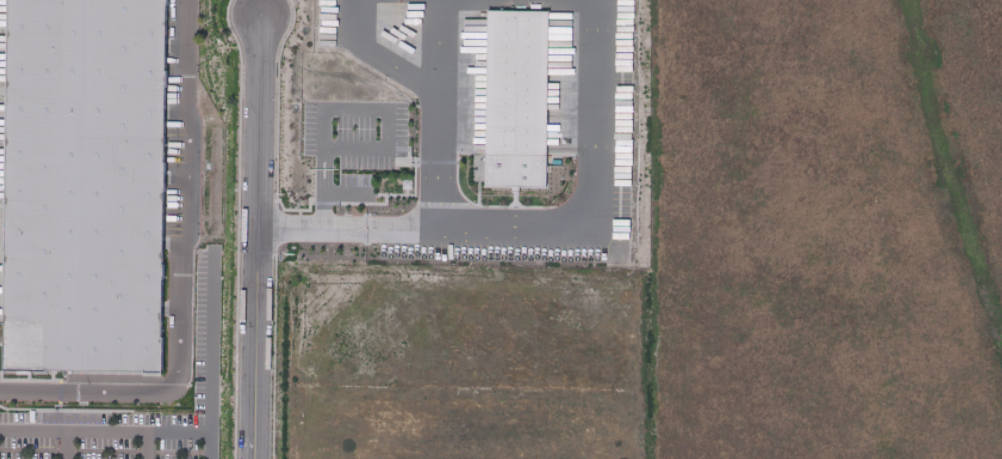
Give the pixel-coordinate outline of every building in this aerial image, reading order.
[(4,371),(47,372),(47,368),(162,370),(168,0),(6,0),(4,371)] [(549,188),(550,12),(489,11),(488,187),(549,188)] [(550,71),(567,71),(568,29),(551,28),(550,71)]
